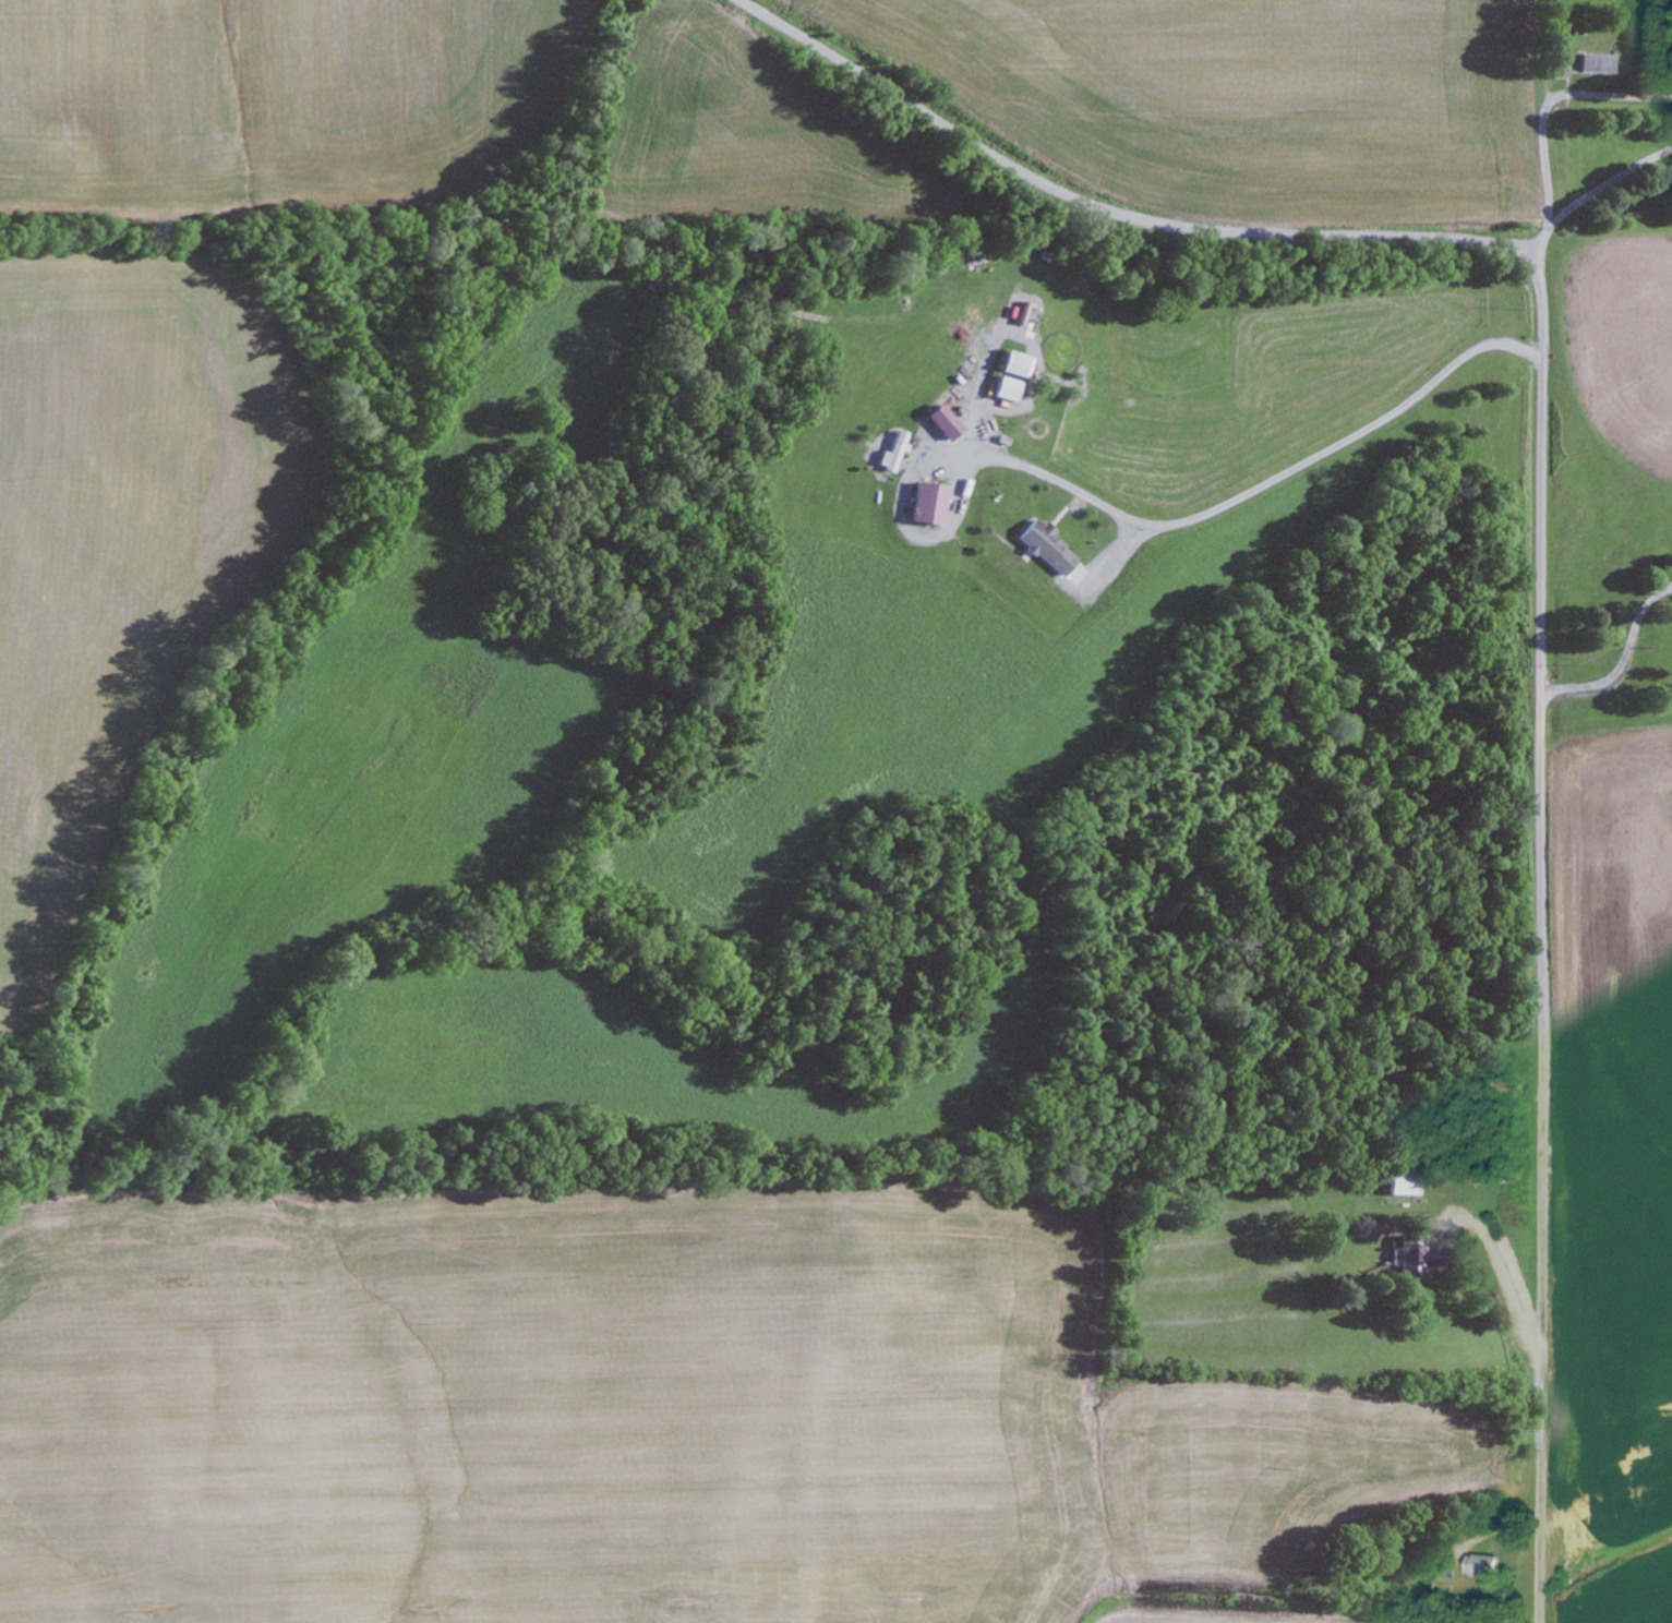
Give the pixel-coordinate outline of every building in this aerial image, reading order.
[(1579,56),(1579,74),(1613,74),(1613,56),(1579,56)] [(1016,377),(1021,357),(999,352),(995,372),(1016,377)] [(987,397),(1008,403),(1014,382),(993,376),(987,397)] [(958,429),(935,402),(920,415),(943,442),(958,429)] [(941,487),(910,483),(905,522),(936,526),(941,487)] [(1058,578),(1075,558),(1028,519),(1012,539),(1058,578)] [(1384,1197),(1416,1197),(1416,1175),(1384,1175),(1384,1197)] [(1421,1281),(1421,1269),(1439,1269),(1439,1251),(1421,1251),(1420,1237),(1395,1238),(1396,1281),(1421,1281)] [(1495,1579),(1494,1557),(1466,1557),(1466,1580),(1495,1579)]
